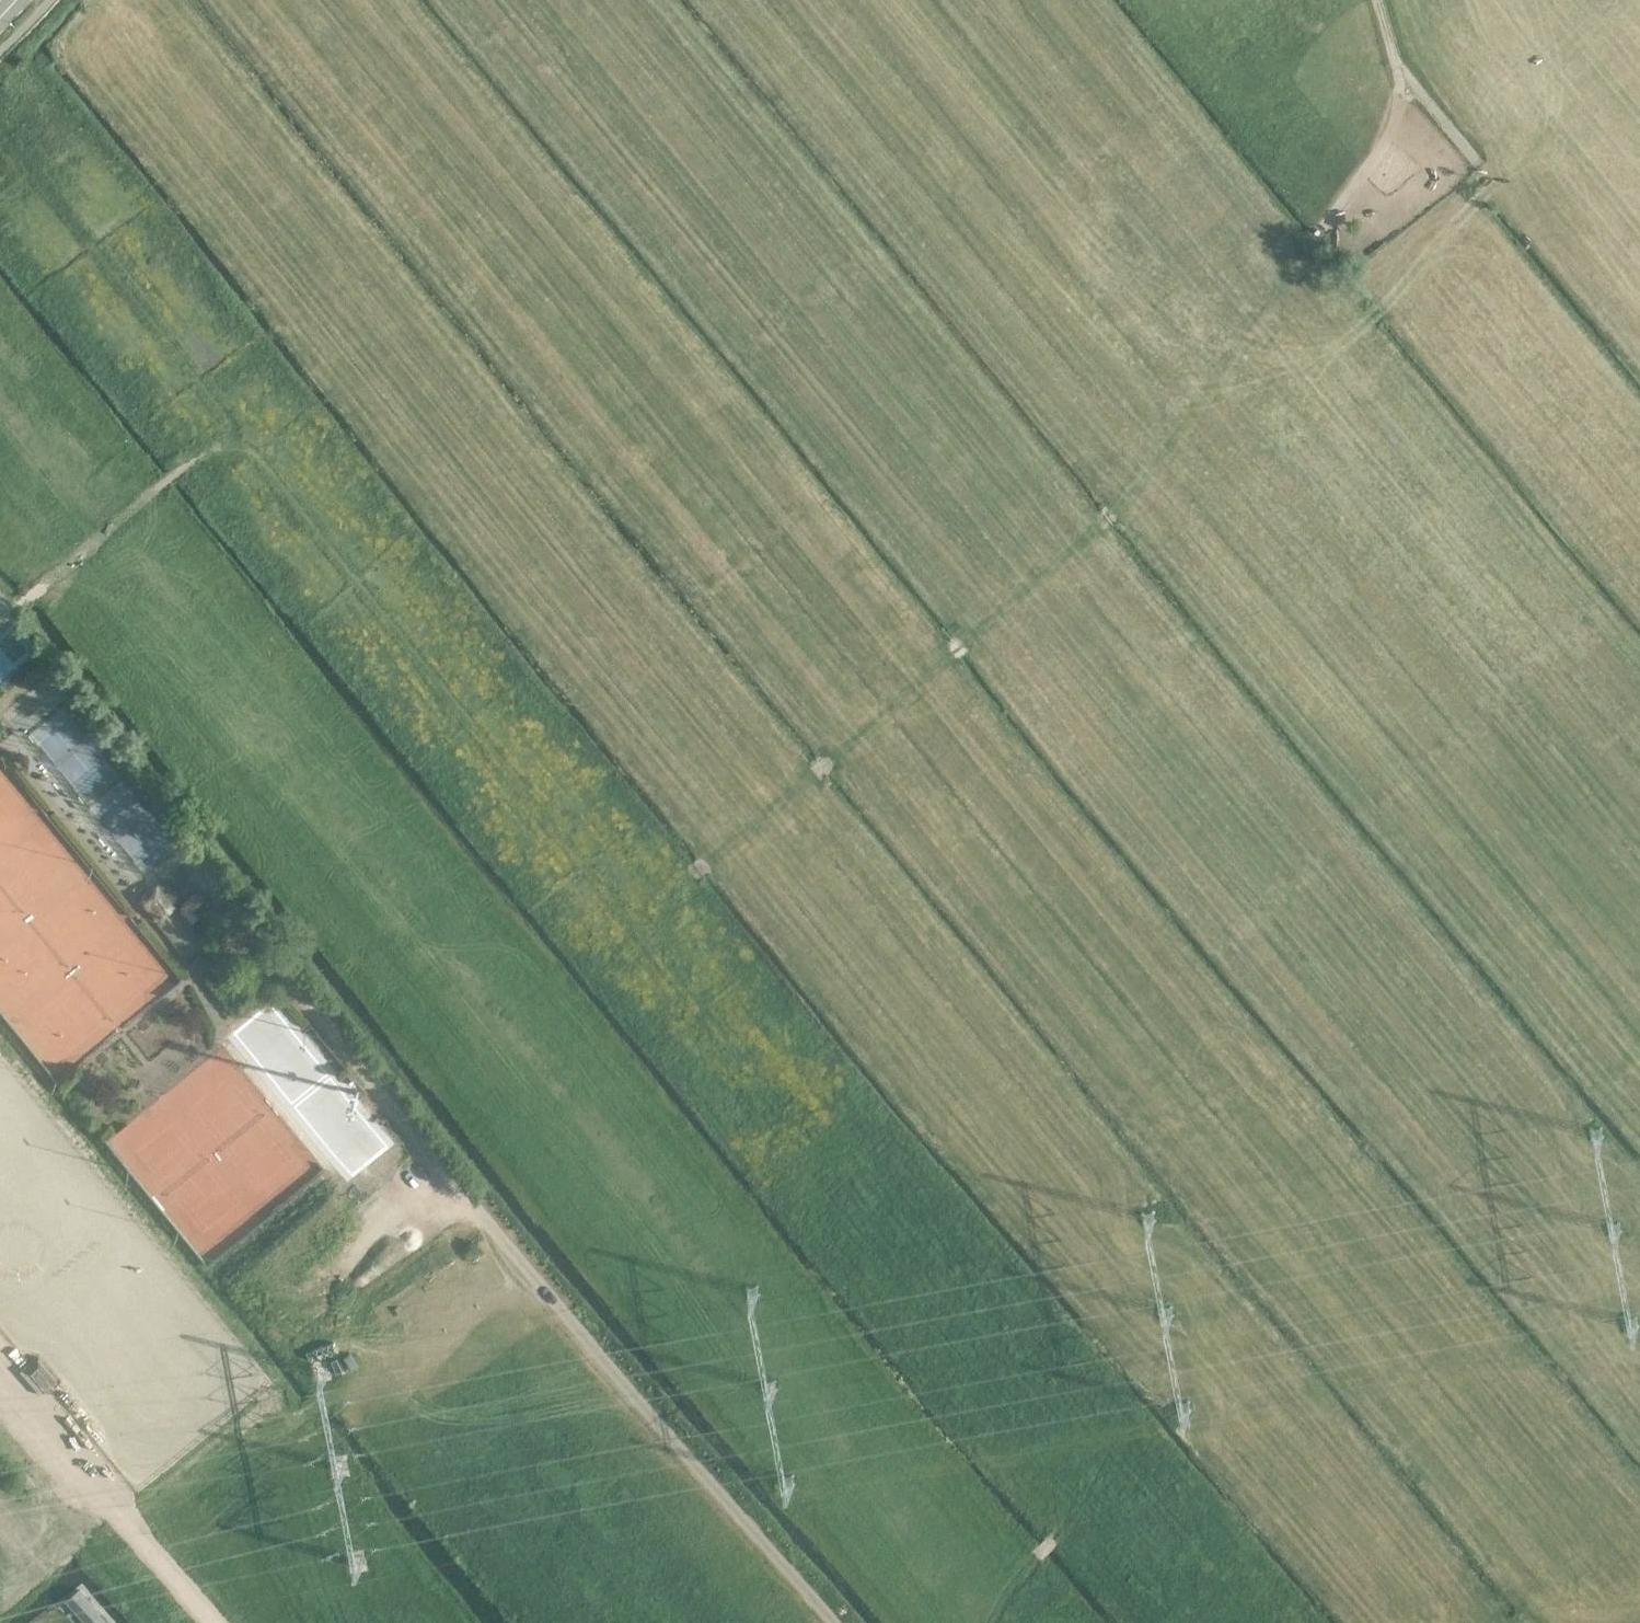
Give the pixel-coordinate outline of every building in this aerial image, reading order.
[(160,962),(8,765),(0,771),(0,1017),(47,1078),(66,1063),(75,1075),(162,1008),(155,1000),(174,985),(158,964),(160,962)] [(138,885),(158,873),(153,864),(133,877),(138,885)] [(175,907),(156,885),(140,898),(159,920),(175,907)] [(202,1262),(369,1134),(279,1016),(185,1088),(186,1089),(173,1099),(167,1091),(149,1105),(157,1115),(142,1127),(155,1144),(146,1151),(154,1162),(161,1156),(165,1161),(138,1182),(171,1224),(186,1212),(197,1226),(183,1237),(202,1262)] [(37,1357),(22,1371),(41,1393),(57,1380),(37,1357)] [(66,1601),(85,1622),(91,1622),(100,1614),(79,1590),(66,1601)]
